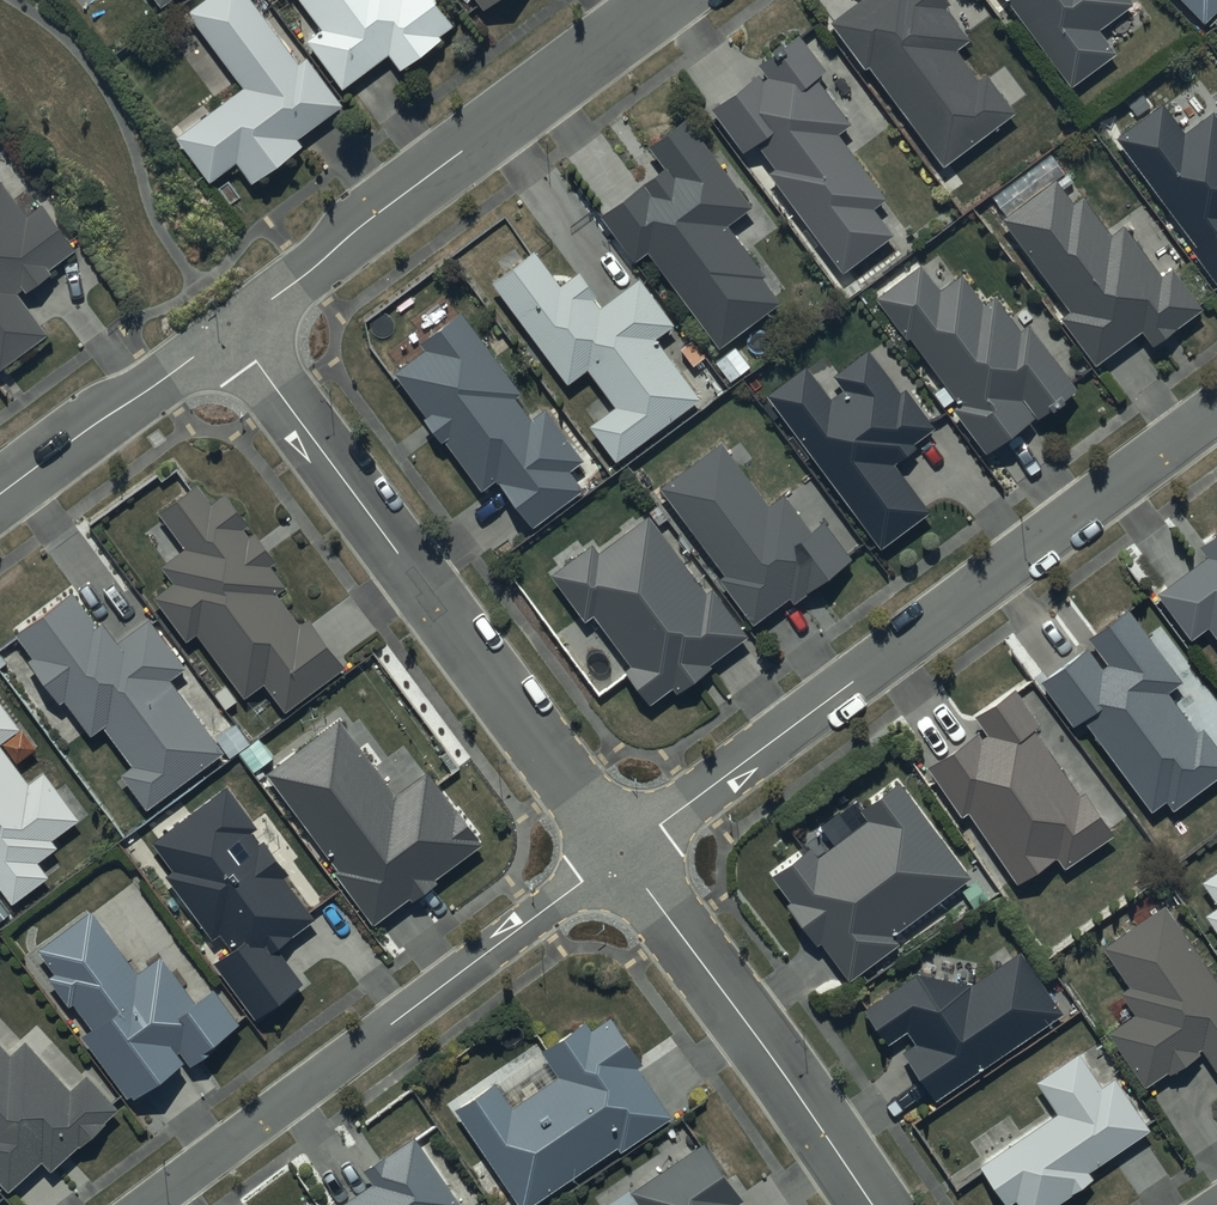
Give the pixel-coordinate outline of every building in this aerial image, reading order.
[(188,5),(241,80),(175,127),(209,175),(235,156),(250,176),(302,139),(297,132),(343,99),(307,50),(298,56),(258,0),(194,0),(188,5)] [(307,33),(342,82),(389,48),(399,62),(440,33),(438,30),(453,18),(450,14),(454,10),(447,0),(305,0),(321,23),(307,33)] [(830,15),(865,62),(869,59),(942,159),(1015,105),(987,67),(980,72),(956,40),(969,31),(946,0),(850,0),(830,15)] [(1071,81),(1117,47),(1098,21),(1127,0),(1011,0),(1071,81)] [(1203,17),(1216,3),(1216,0),(1187,0),(1203,17)] [(761,65),(711,101),(743,145),(755,136),(773,161),(769,164),(842,265),(893,228),(873,200),(886,191),(838,126),(852,116),(816,68),(825,61),(800,26),(756,58),(761,65)] [(1117,133),(1195,240),(1192,243),(1216,278),(1216,109),(1214,105),(1185,127),(1164,98),(1151,108),(1141,94),(1127,105),(1137,118),(1117,133)] [(664,159),(599,206),(633,255),(647,245),(719,341),(781,294),(763,270),(766,268),(728,216),(751,199),(687,110),(648,138),(664,159)] [(1064,169),(1051,151),(991,194),(1003,211),(1001,212),(1068,306),(1060,311),(1094,358),(1141,324),(1151,339),(1202,302),(1174,263),(1161,272),(1123,219),(1111,228),(1083,189),(1074,196),(1058,173),(1064,169)] [(47,328),(16,286),(22,282),(23,283),(50,263),(48,261),(74,243),(42,199),(27,211),(0,175),(0,362),(47,328)] [(535,243),(491,275),(568,378),(589,362),(615,398),(589,417),(616,454),(702,392),(658,331),(676,318),(640,268),(597,299),(593,292),(597,289),(579,263),(559,277),(535,243)] [(922,259),(877,291),(908,333),(912,330),(946,379),(934,388),(944,403),(951,398),(985,445),(1077,380),(1032,316),(1021,324),(996,289),(985,297),(963,267),(940,284),(922,259)] [(424,345),(395,367),(425,408),(423,410),(441,434),(444,432),(482,484),(497,472),(532,520),(582,483),(568,464),(582,453),(545,402),(531,412),(516,392),(522,388),(461,305),(418,337),(424,345)] [(806,358),(766,387),(881,542),(930,506),(894,457),(917,440),(915,436),(935,422),(906,383),(901,386),(868,342),(834,368),(845,383),(832,393),(806,358)] [(723,435),(661,480),(724,567),(718,571),(751,617),(788,591),(793,597),(808,586),(805,582),(850,550),(823,514),(810,523),(784,486),(768,498),(723,435)] [(170,575),(152,588),(186,636),(196,628),(243,693),(266,677),(285,704),(345,662),(308,610),(299,617),(277,587),(286,581),(268,556),(273,553),(254,526),(249,530),(244,523),(249,519),(226,486),(211,497),(196,477),(157,504),(184,542),(160,560),(170,575)] [(593,538),(552,567),(584,613),(594,606),(631,659),(625,663),(648,696),(671,680),(674,685),(711,659),(709,656),(748,628),(713,579),(705,585),(651,509),(598,546),(593,538)] [(1158,584),(1192,630),(1207,619),(1216,632),(1216,525),(1199,539),(1206,548),(1158,584)] [(32,648),(27,652),(59,696),(64,692),(90,728),(103,719),(131,759),(119,767),(144,802),(222,746),(227,753),(250,737),(236,717),(214,734),(170,672),(185,661),(150,613),(119,635),(103,612),(95,618),(70,583),(14,624),(32,648)] [(1087,640),(1041,674),(1073,718),(1083,711),(1151,804),(1165,794),(1172,804),(1216,771),(1216,738),(1203,720),(1196,725),(1167,685),(1183,673),(1129,601),(1088,631),(1107,656),(1102,660),(1087,640)] [(979,727),(930,759),(961,807),(968,803),(1016,876),(1056,850),(1064,862),(1115,828),(1086,785),(1079,790),(1034,722),(1040,718),(1016,682),(976,709),(988,726),(981,731),(979,727)] [(20,721),(0,695),(0,736),(20,721)] [(339,716),(268,768),(336,861),(331,865),(370,918),(409,890),(412,894),(439,874),(435,868),(480,835),(428,764),(393,790),(339,716)] [(11,897),(47,870),(37,856),(57,841),(52,834),(79,814),(43,765),(28,777),(0,739),(0,882),(11,897)] [(788,892),(784,895),(815,939),(820,936),(847,974),(900,937),(893,927),(970,873),(900,772),(859,800),(869,814),(819,849),(812,839),(771,868),(788,892)] [(173,864),(165,870),(210,932),(218,926),(227,939),(212,950),(256,1010),(302,977),(275,940),(313,912),(284,872),(288,869),(262,833),(257,836),(250,825),(256,821),(226,781),(152,835),(173,864)] [(1202,875),(1216,898),(1216,864),(1202,875)] [(1204,906),(1216,925),(1216,898),(1204,906)] [(1165,899),(1103,940),(1128,979),(1119,985),(1134,1008),(1107,1026),(1143,1081),(1167,1065),(1168,1068),(1200,1047),(1199,1044),(1201,1042),(1216,1066),(1216,977),(1165,899)] [(91,1020),(80,1028),(128,1093),(185,1051),(190,1057),(219,1036),(215,1031),(237,1014),(213,981),(195,995),(160,948),(135,966),(90,904),(38,942),(54,964),(46,970),(67,998),(72,995),(91,1020)] [(972,977),(915,967),(864,1002),(888,1037),(906,1025),(915,1037),(904,1045),(936,1092),(1061,1006),(1019,945),(972,977)] [(494,1076),(454,1103),(522,1204),(616,1141),(619,1146),(671,1112),(636,1060),(643,1055),(613,1009),(592,1023),(585,1014),(541,1044),(559,1070),(511,1102),(494,1076)] [(8,1184),(42,1153),(50,1162),(78,1137),(81,1141),(109,1116),(104,1111),(117,1099),(88,1067),(71,1081),(27,1032),(10,1048),(0,1037),(0,1176),(8,1184)] [(1114,1070),(1100,1079),(1079,1046),(1035,1075),(1056,1107),(979,1158),(1005,1199),(1016,1192),(1024,1204),(1044,1204),(1094,1172),(1088,1164),(1149,1124),(1114,1070)] [(330,1204),(450,1204),(459,1199),(413,1130),(363,1164),(372,1177),(330,1204)] [(638,1204),(743,1204),(737,1196),(741,1193),(703,1137),(632,1186),(643,1202),(638,1204)]
